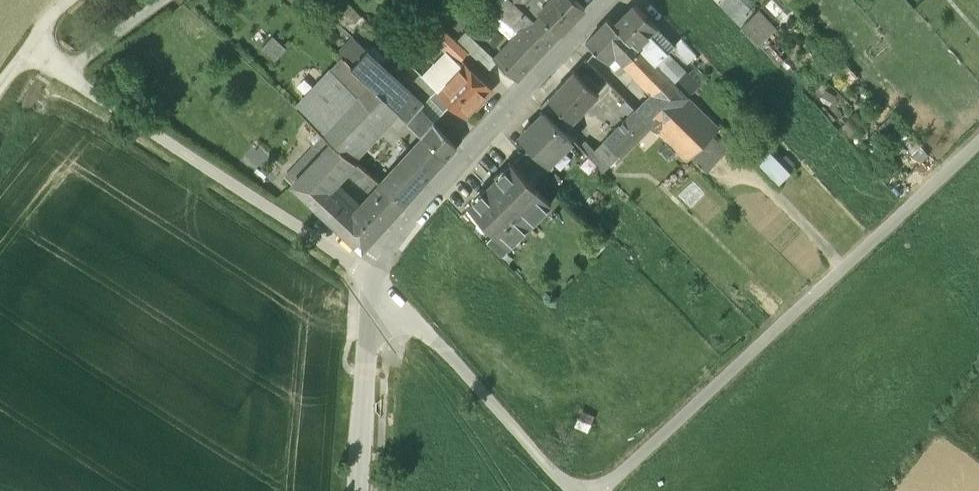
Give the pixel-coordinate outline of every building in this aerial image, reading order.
[(514,0),(500,0),(492,8),(500,15),(507,22),(511,26),(525,11),(514,0)] [(529,1),(530,0),(514,0),(525,11),(535,20),(542,13),(540,11),(529,1)] [(576,0),(551,0),(540,11),(542,13),(563,33),(585,9),(576,0)] [(738,0),(716,0),(728,13),(739,1),(738,0)] [(753,16),(739,1),(728,13),(741,27),(753,16)] [(657,27),(635,5),(615,25),(614,26),(628,38),(629,37),(631,40),(632,39),(638,45),(639,45),(646,37),(657,27)] [(753,16),(741,27),(759,45),(776,29),(758,10),(753,16)] [(512,43),(497,58),(518,79),(563,33),(542,13),(535,20),(523,32),(520,34),(512,43)] [(507,22),(500,15),(495,21),(501,28),(507,22)] [(628,38),(614,26),(615,25),(608,20),(587,42),(618,71),(626,63),(642,47),(639,45),(638,45),(632,39),(631,40),(629,37),(628,38)] [(511,26),(507,22),(501,28),(495,21),(492,24),(512,43),(520,34),(511,26)] [(675,45),(657,27),(646,37),(664,56),(675,45)] [(440,40),(446,47),(456,57),(465,48),(448,32),(440,40)] [(664,56),(657,63),(671,78),(675,82),(686,72),(683,69),(700,52),(685,36),(675,45),(664,56)] [(664,56),(646,37),(639,45),(642,47),(657,63),(664,56)] [(361,43),(346,59),(353,65),(367,49),(361,43)] [(437,90),(438,91),(448,82),(439,74),(446,66),(455,74),(464,65),(456,57),(446,47),(420,73),(437,90)] [(657,63),(642,47),(626,63),(656,93),(671,78),(657,63)] [(407,87),(367,49),(353,65),(352,66),(395,106),(408,120),(420,108),(424,103),(407,87)] [(353,65),(346,59),(298,108),(333,141),(348,155),(395,106),(352,66),(353,65)] [(490,90),(464,65),(455,74),(446,66),(439,74),(448,82),(438,91),(451,104),(464,117),(490,90)] [(587,76),(583,80),(575,71),(549,98),(573,122),(599,95),(596,92),(600,88),(587,76)] [(407,87),(424,103),(437,90),(420,73),(407,87)] [(656,93),(637,112),(650,124),(688,162),(691,158),(716,134),(721,129),(675,82),(671,78),(656,93)] [(424,103),(420,108),(434,122),(438,117),(451,104),(438,91),(437,90),(424,103)] [(573,122),(549,98),(541,107),(545,112),(564,131),(573,122)] [(438,117),(434,122),(420,108),(408,120),(425,137),(447,158),(462,141),(438,117)] [(564,131),(545,112),(521,135),(532,146),(550,164),(550,163),(573,141),(564,131)] [(637,112),(607,143),(619,155),(650,124),(637,112)] [(730,148),(716,134),(691,158),(705,172),(730,148)] [(396,168),(381,184),(405,205),(447,158),(425,137),(396,168)] [(333,141),(293,184),(314,205),(329,189),(355,162),(348,155),(333,141)] [(607,143),(591,159),(604,172),(619,155),(607,143)] [(550,164),(532,146),(524,155),(545,177),(555,168),(550,163),(550,164)] [(769,148),(756,161),(780,185),(793,172),(769,148)] [(545,177),(524,155),(514,165),(536,187),(545,177)] [(386,160),(371,175),(381,184),(396,168),(386,160)] [(514,165),(496,182),(495,180),(487,188),(488,190),(471,207),(492,229),(509,246),(552,204),(536,187),(514,165)] [(405,205),(381,184),(372,194),(396,215),(405,205)] [(329,189),(314,205),(329,219),(344,203),(329,189)] [(354,214),(344,203),(329,219),(363,251),(385,227),(361,206),(354,214)] [(492,229),(471,207),(461,217),(483,239),(492,229)]
